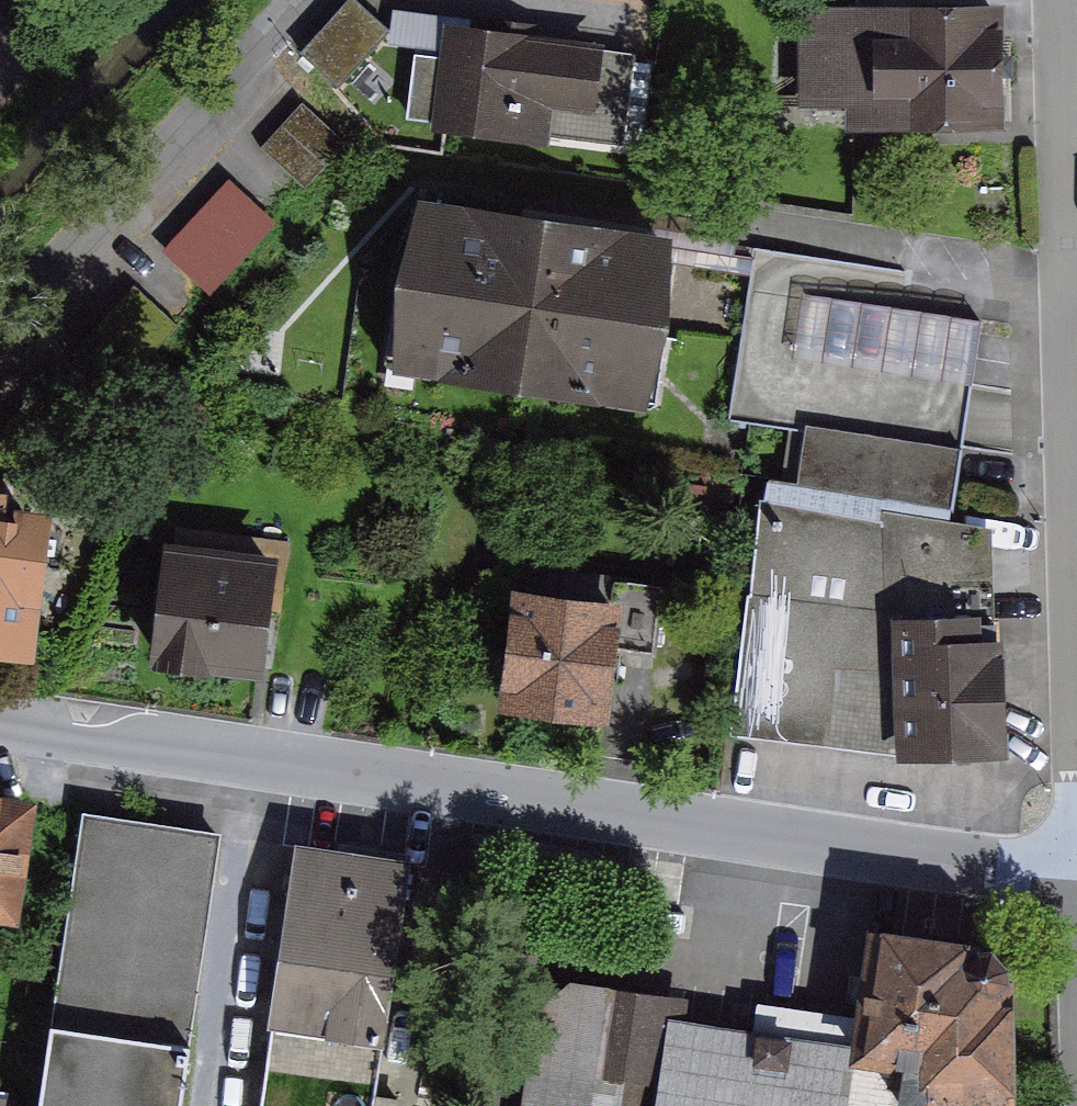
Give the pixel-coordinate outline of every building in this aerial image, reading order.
[(304,50),(342,81),(390,21),(363,0),(344,0),(304,50)] [(1022,8),(825,14),(828,132),(1026,126),(1022,8)] [(577,34),(467,21),(454,124),(565,137),(577,34)] [(303,112),(76,351),(121,393),(348,154),(303,112)] [(639,271),(390,228),(366,370),(615,412),(639,271)] [(997,321),(816,298),(803,403),(984,426),(997,321)] [(996,450),(809,424),(768,712),(874,726),(894,583),(975,594),(996,450)] [(0,509),(0,636),(39,641),(55,516),(0,509)] [(297,564),(184,550),(172,654),(284,668),(297,564)] [(642,594),(537,585),(526,709),(631,718),(642,594)] [(1018,622),(922,625),(926,758),(1022,755),(1018,622)] [(0,792),(0,916),(36,921),(52,799),(0,792)] [(233,829),(101,812),(77,1000),(209,1017),(233,829)] [(405,863),(300,848),(272,1038),(378,1053),(405,863)] [(1019,953),(884,938),(870,1061),(1005,1076),(1019,953)] [(558,992),(543,1105),(642,1105),(656,1005),(558,992)] [(701,1027),(691,1105),(857,1105),(865,1048),(701,1027)] [(77,1040),(68,1105),(199,1105),(206,1057),(77,1040)]
